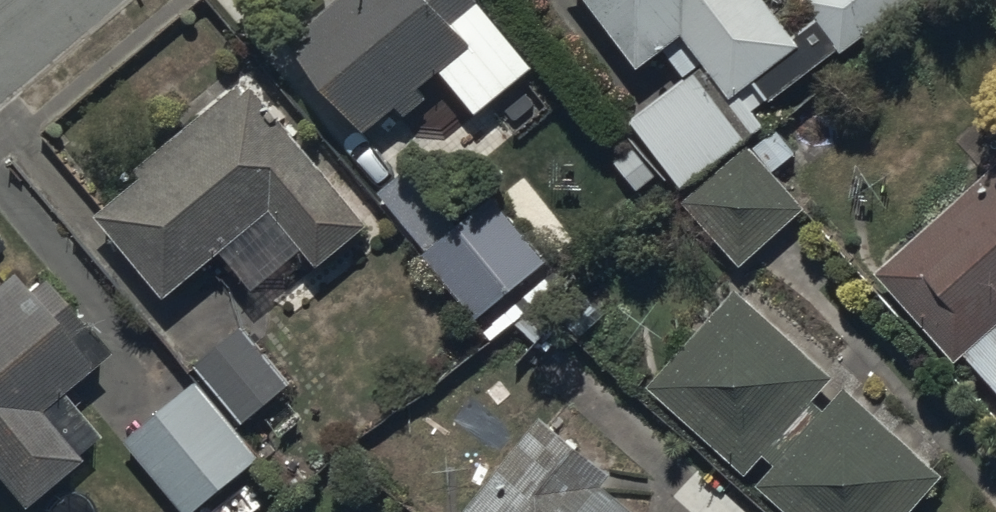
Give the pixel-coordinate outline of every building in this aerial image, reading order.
[(289,41),(369,136),(399,110),(407,119),(428,102),(420,92),(441,74),(477,116),(534,69),(476,0),(342,0),(289,41)] [(641,73),(667,54),(685,78),(707,62),(736,101),(760,83),(775,103),(841,54),(843,56),(919,0),(806,0),(805,1),(820,22),(795,40),(766,0),(587,0),(641,73)] [(698,74),(632,122),(683,191),(749,143),(698,74)] [(144,181),(100,219),(168,302),(275,214),(322,271),(373,229),(252,81),(138,174),(144,181)] [(686,204),(742,269),(807,212),(774,174),(795,156),(775,132),(754,150),(751,147),(686,204)] [(424,255),(478,322),(550,264),(497,199),(460,229),(413,170),(382,195),(428,252),(424,255)] [(877,274),(959,369),(968,361),(995,393),(995,170),(877,274)] [(21,511),(25,511),(80,467),(77,463),(100,445),(61,397),(107,359),(45,283),(26,298),(11,280),(0,289),(0,486),(21,511)] [(648,390),(747,478),(766,457),(776,467),(758,487),(786,511),(918,511),(946,481),(847,389),(826,412),(816,403),(835,382),(738,292),(648,390)] [(244,327),(194,366),(245,429),(327,363),(292,321),(260,347),(244,327)] [(123,442),(182,511),(199,511),(257,462),(191,384),(123,442)] [(467,511),(631,511),(604,491),(615,477),(541,419),(467,511)]
